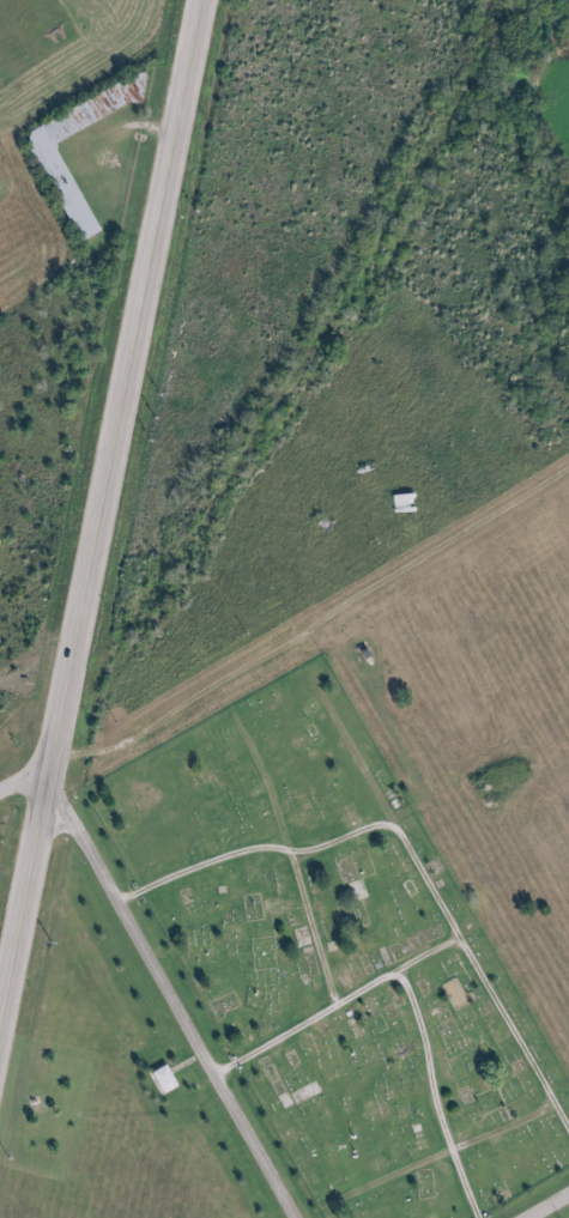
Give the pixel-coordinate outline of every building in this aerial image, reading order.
[(73,243),(94,233),(50,141),(145,96),(135,76),(19,130),(73,243)] [(411,494),(390,494),(390,512),(411,512),(411,494)] [(172,1085),(166,1075),(153,1083),(158,1093),(172,1085)]
